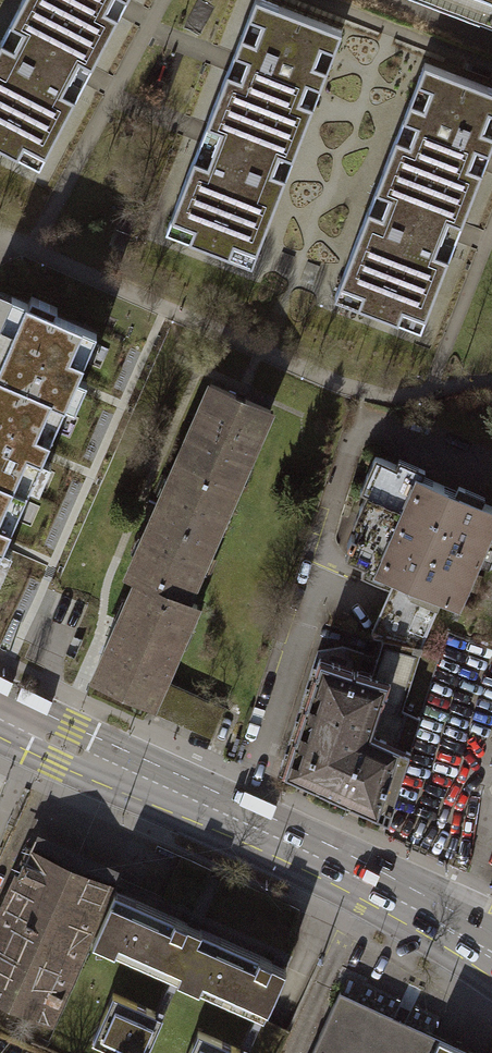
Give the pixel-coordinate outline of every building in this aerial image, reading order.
[(48,0),(22,0),(0,41),(0,142),(39,163),(108,31),(48,0)] [(108,31),(125,0),(48,0),(108,31)] [(218,89),(305,122),(340,28),(265,0),(251,0),(218,89)] [(491,24),(491,0),(429,0),(491,24)] [(388,153),(473,187),(491,140),(491,88),(425,62),(388,153)] [(253,261),(305,122),(218,89),(165,228),(253,261)] [(418,325),(473,187),(388,153),(333,291),(418,325)] [(0,323),(0,378),(59,405),(69,409),(81,383),(71,379),(91,334),(49,316),(53,308),(28,298),(24,306),(10,300),(0,323)] [(59,405),(0,378),(0,479),(24,490),(34,494),(47,465),(35,460),(59,405)] [(209,384),(178,454),(239,480),(269,410),(209,384)] [(126,574),(136,579),(186,600),(239,480),(178,454),(126,574)] [(378,629),(407,638),(423,642),(442,598),(460,606),(491,532),(491,505),(482,500),(485,493),(459,482),(455,489),(422,474),(425,467),(398,456),(395,463),(375,454),(360,489),(366,491),(352,522),(358,525),(354,535),(351,534),(347,543),(350,545),(345,556),(364,564),(361,571),(377,578),(380,571),(398,579),(391,594),(393,595),(378,629)] [(24,490),(0,479),(0,544),(24,490)] [(92,678),(152,704),(163,680),(196,605),(186,600),(136,579),(92,678)] [(320,657),(282,774),(387,821),(420,717),(402,708),(422,646),(382,636),(371,674),(320,657)] [(223,706),(163,680),(152,704),(149,711),(209,737),(223,706)] [(0,910),(0,998),(47,1019),(108,885),(28,849),(0,910)] [(169,975),(176,979),(199,928),(114,891),(92,941),(112,950),(116,940),(147,954),(143,964),(169,975)] [(286,966),(199,928),(176,979),(198,988),(202,979),(233,993),(229,1002),(253,1013),(262,1017),(264,1018),(286,966)] [(161,1013),(176,979),(169,975),(153,1010),(161,1013)] [(111,991),(90,1039),(122,1052),(143,1052),(161,1013),(153,1010),(111,991)] [(439,1037),(433,1048),(401,1033),(404,1027),(392,1022),(389,1027),(335,1003),(312,1052),(473,1052),(439,1037)] [(246,1052),(262,1017),(253,1013),(237,1049),(246,1052)] [(196,1031),(186,1052),(245,1052),(246,1052),(237,1049),(196,1031)]
